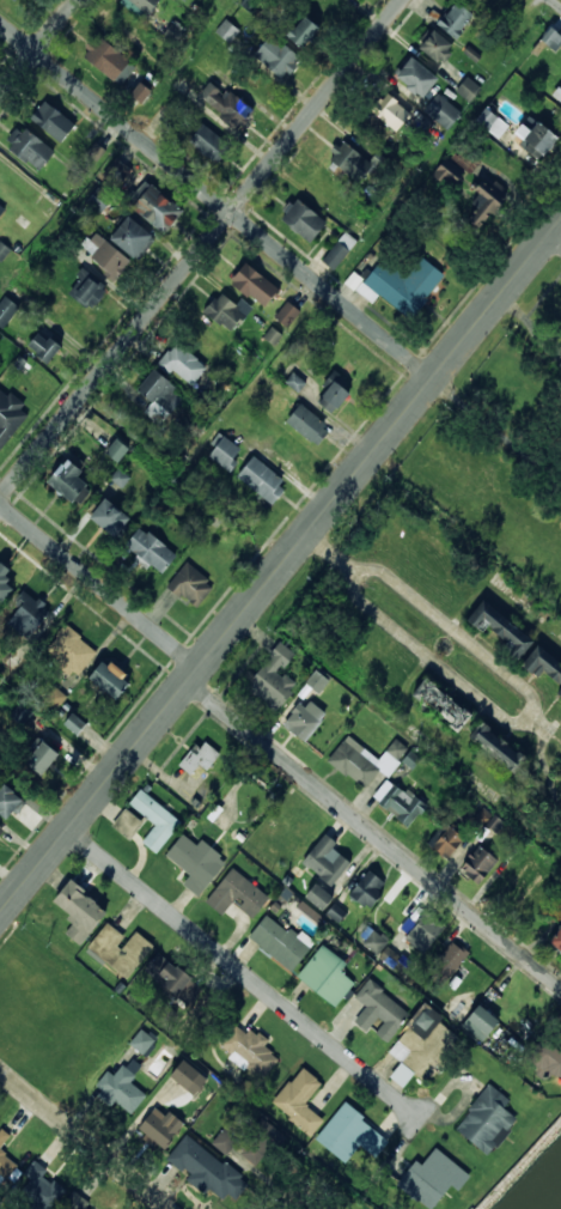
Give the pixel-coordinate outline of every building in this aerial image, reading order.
[(146,17),(158,0),(123,0),(146,17)] [(255,0),(242,0),(239,4),(252,14),(260,4),(255,0)] [(472,17),(453,2),(435,26),(455,41),(472,17)] [(321,35),(307,17),(283,35),(297,51),(321,35)] [(215,30),(230,42),(239,30),(225,18),(215,30)] [(159,31),(175,44),(184,31),(169,19),(159,31)] [(452,49),(431,31),(415,49),(437,67),(452,49)] [(553,50),(560,40),(548,32),(542,44),(553,50)] [(134,69),(97,36),(80,55),(117,89),(134,69)] [(252,55),(280,81),(299,62),(272,36),(252,55)] [(435,77),(405,59),(392,80),(422,98),(435,77)] [(481,87),(467,75),(455,90),(469,102),(481,87)] [(128,97),(138,105),(148,92),(139,84),(128,97)] [(252,113),(214,84),(199,107),(237,134),(252,113)] [(446,129),(461,114),(438,92),(423,109),(446,129)] [(370,111),(396,134),(410,116),(384,93),(370,111)] [(32,117),(61,144),(79,124),(49,98),(32,117)] [(474,120),(498,139),(508,124),(484,107),(474,120)] [(516,145),(537,162),(555,138),(533,121),(516,145)] [(228,148),(203,123),(187,141),(213,165),(228,148)] [(42,171),(57,151),(24,124),(8,145),(42,171)] [(325,158),(358,184),(372,166),(341,140),(325,158)] [(86,153),(97,160),(105,150),(94,141),(86,153)] [(105,176),(117,186),(130,168),(118,158),(105,176)] [(449,189),(463,175),(446,158),(432,172),(449,189)] [(475,230),(510,196),(494,181),(488,188),(480,180),(470,189),(478,198),(461,215),(475,230)] [(134,207),(166,233),(185,211),(153,183),(134,207)] [(100,212),(111,199),(99,189),(89,201),(100,212)] [(324,223),(293,198),(276,218),(307,243),(324,223)] [(111,237),(140,260),(158,237),(129,214),(111,237)] [(83,251),(120,278),(132,260),(96,233),(83,251)] [(322,262),(333,272),(356,243),(344,233),(322,262)] [(1,261),(10,248),(0,241),(0,260),(1,261)] [(405,275),(383,257),(356,291),(366,298),(372,291),(409,320),(444,277),(420,257),(405,275)] [(230,280),(264,308),(279,291),(244,262),(230,280)] [(72,297),(99,308),(108,282),(81,273),(72,297)] [(205,309),(230,333),(246,316),(222,291),(205,309)] [(6,297),(0,305),(0,325),(4,328),(20,308),(6,297)] [(300,311),(287,300),(274,316),(287,327),(300,311)] [(49,363),(63,348),(44,329),(30,344),(49,363)] [(208,367),(177,342),(139,388),(170,414),(189,390),(189,391),(208,367)] [(285,382),(298,391),(306,382),(293,371),(285,382)] [(313,401),(329,415),(347,395),(331,381),(313,401)] [(32,411),(0,386),(0,448),(2,450),(32,411)] [(285,423),(316,446),(329,429),(298,405),(285,423)] [(228,473),(245,451),(226,436),(209,456),(228,473)] [(117,462),(128,448),(116,438),(105,451),(117,462)] [(238,475),(274,505),(291,485),(255,456),(238,475)] [(83,476),(86,470),(71,457),(50,481),(77,503),(92,484),(83,476)] [(93,517),(118,536),(133,517),(109,498),(93,517)] [(152,564),(164,573),(179,554),(142,525),(127,545),(138,554),(134,559),(147,570),(152,564)] [(194,607),(214,585),(189,561),(167,583),(194,607)] [(1,604),(13,589),(3,583),(12,571),(0,562),(0,603),(1,604)] [(31,638),(49,609),(24,593),(6,621),(31,638)] [(532,643),(482,602),(468,620),(500,646),(498,649),(516,664),(514,666),(532,680),(539,672),(560,689),(560,666),(532,643)] [(96,651),(69,625),(47,646),(73,673),(96,651)] [(275,713),(295,685),(280,673),(294,655),(278,643),(243,691),(275,713)] [(91,675),(117,699),(134,681),(106,657),(91,675)] [(319,693),(329,680),(315,669),(305,682),(319,693)] [(455,733),(469,716),(426,679),(411,695),(455,733)] [(57,710),(67,695),(54,686),(44,700),(57,710)] [(324,716),(300,699),(281,725),(305,742),(324,716)] [(25,724),(32,710),(18,703),(11,716),(25,724)] [(69,724),(80,734),(89,724),(78,715),(69,724)] [(512,776),(524,761),(480,725),(468,740),(512,776)] [(327,759),(359,790),(380,768),(348,737),(327,759)] [(62,753),(45,740),(28,761),(44,776),(62,753)] [(219,760),(207,741),(177,760),(188,778),(219,760)] [(29,797),(6,782),(0,790),(0,811),(12,820),(29,797)] [(380,806),(405,828),(423,808),(398,785),(380,806)] [(140,790),(127,804),(153,826),(140,842),(154,853),(181,824),(140,790)] [(128,839),(142,820),(124,808),(111,826),(128,839)] [(499,819),(483,809),(476,820),(492,830),(499,819)] [(445,861),(463,842),(445,824),(426,843),(445,861)] [(350,862),(331,847),(335,842),(324,833),(301,862),(331,886),(350,862)] [(200,840),(196,845),(182,834),(165,855),(183,870),(176,879),(197,897),(226,862),(200,840)] [(476,886),(496,862),(478,846),(457,870),(476,886)] [(206,903),(222,916),(232,904),(252,919),(268,898),(231,869),(206,903)] [(347,894),(366,910),(386,885),(367,869),(347,894)] [(105,913),(67,881),(49,903),(74,923),(63,935),(78,947),(105,913)] [(322,911),(330,898),(312,885),(303,898),(322,911)] [(248,938),(291,973),(310,949),(267,913),(248,938)] [(421,955),(443,930),(423,913),(401,938),(421,955)] [(153,946),(130,930),(126,937),(105,923),(86,952),(128,982),(153,946)] [(560,951),(560,925),(549,942),(560,951)] [(443,985),(467,955),(451,943),(427,973),(443,985)] [(355,986),(324,949),(297,972),(329,1009),(355,986)] [(201,989),(157,954),(141,974),(187,1008),(201,989)] [(410,1015),(368,980),(354,997),(367,1008),(354,1023),(368,1035),(371,1033),(384,1045),(410,1015)] [(496,1025),(477,1004),(467,1015),(457,1004),(449,1011),(476,1043),(496,1025)] [(408,1028),(420,1039),(439,1019),(426,1007),(408,1028)] [(263,1081),(278,1058),(263,1049),(268,1041),(249,1028),(245,1033),(233,1026),(217,1050),(263,1081)] [(157,1038),(140,1027),(129,1045),(146,1056),(157,1038)] [(555,1085),(560,1077),(560,1054),(541,1038),(524,1059),(555,1085)] [(195,1095),(208,1079),(183,1059),(170,1076),(195,1095)] [(108,1073),(94,1088),(129,1117),(146,1096),(129,1082),(135,1076),(122,1065),(112,1076),(108,1073)] [(401,1088),(411,1076),(401,1065),(389,1077),(401,1088)] [(270,1104),(310,1137),(322,1122),(303,1105),(321,1083),(300,1068),(270,1104)] [(508,1101),(488,1086),(453,1131),(487,1156),(514,1119),(501,1110),(508,1101)] [(374,1159),(389,1142),(343,1104),(315,1140),(344,1164),(359,1147),(374,1159)] [(173,1114),(165,1123),(152,1111),(136,1128),(161,1150),(184,1125),(173,1114)] [(282,1141),(264,1120),(234,1148),(252,1167),(282,1141)] [(240,1136),(226,1124),(211,1142),(225,1155),(240,1136)] [(10,1136),(0,1129),(0,1150),(10,1136)] [(165,1161),(205,1192),(208,1189),(224,1201),(240,1178),(185,1135),(165,1161)] [(397,1184),(428,1208),(433,1208),(450,1189),(455,1193),(469,1177),(434,1148),(419,1166),(415,1162),(397,1184)] [(6,1185),(19,1167),(0,1152),(0,1181),(6,1185)] [(46,1208),(55,1208),(68,1185),(30,1165),(14,1192),(46,1208)] [(86,1208),(90,1202),(73,1190),(59,1208),(88,1208),(86,1208)]
